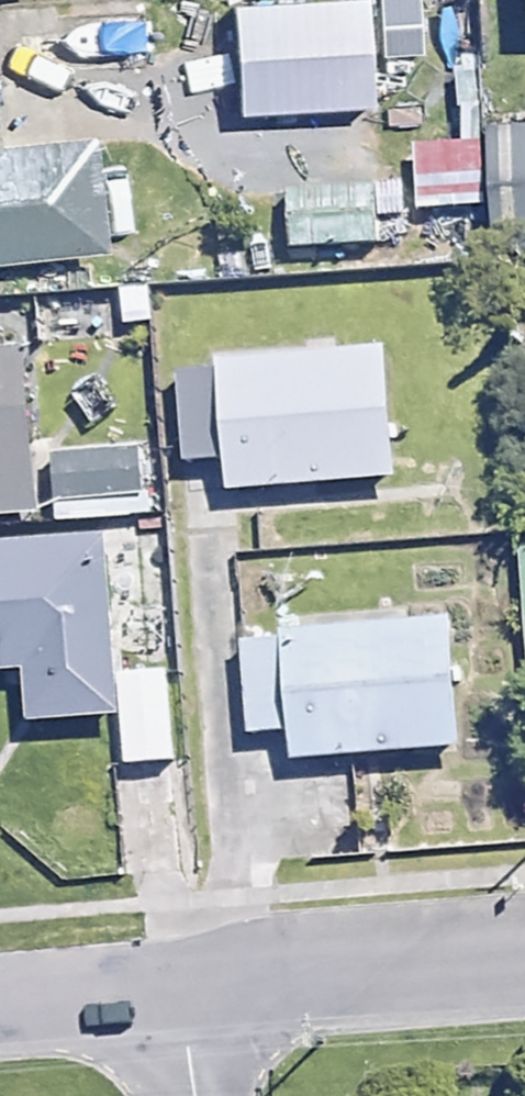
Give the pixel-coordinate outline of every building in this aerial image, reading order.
[(217,2),(221,105),(361,99),(357,0),(272,0),(217,2)] [(514,30),(524,30),(524,0),(512,0),(514,30)] [(90,243),(80,141),(22,146),(14,67),(0,68),(0,251),(90,243)] [(487,127),(492,215),(524,213),(524,125),(487,127)] [(384,246),(381,149),(334,151),(335,194),(279,196),(281,250),(384,246)] [(0,354),(0,509),(38,506),(26,352),(0,354)] [(392,356),(215,368),(222,480),(400,469),(392,356)] [(147,459),(55,461),(56,501),(147,499),(147,459)] [(0,542),(0,673),(23,671),(26,718),(128,713),(118,535),(0,542)] [(513,557),(521,661),(524,661),(524,556),(513,557)] [(447,630),(287,640),(295,758),(454,748),(447,630)]
